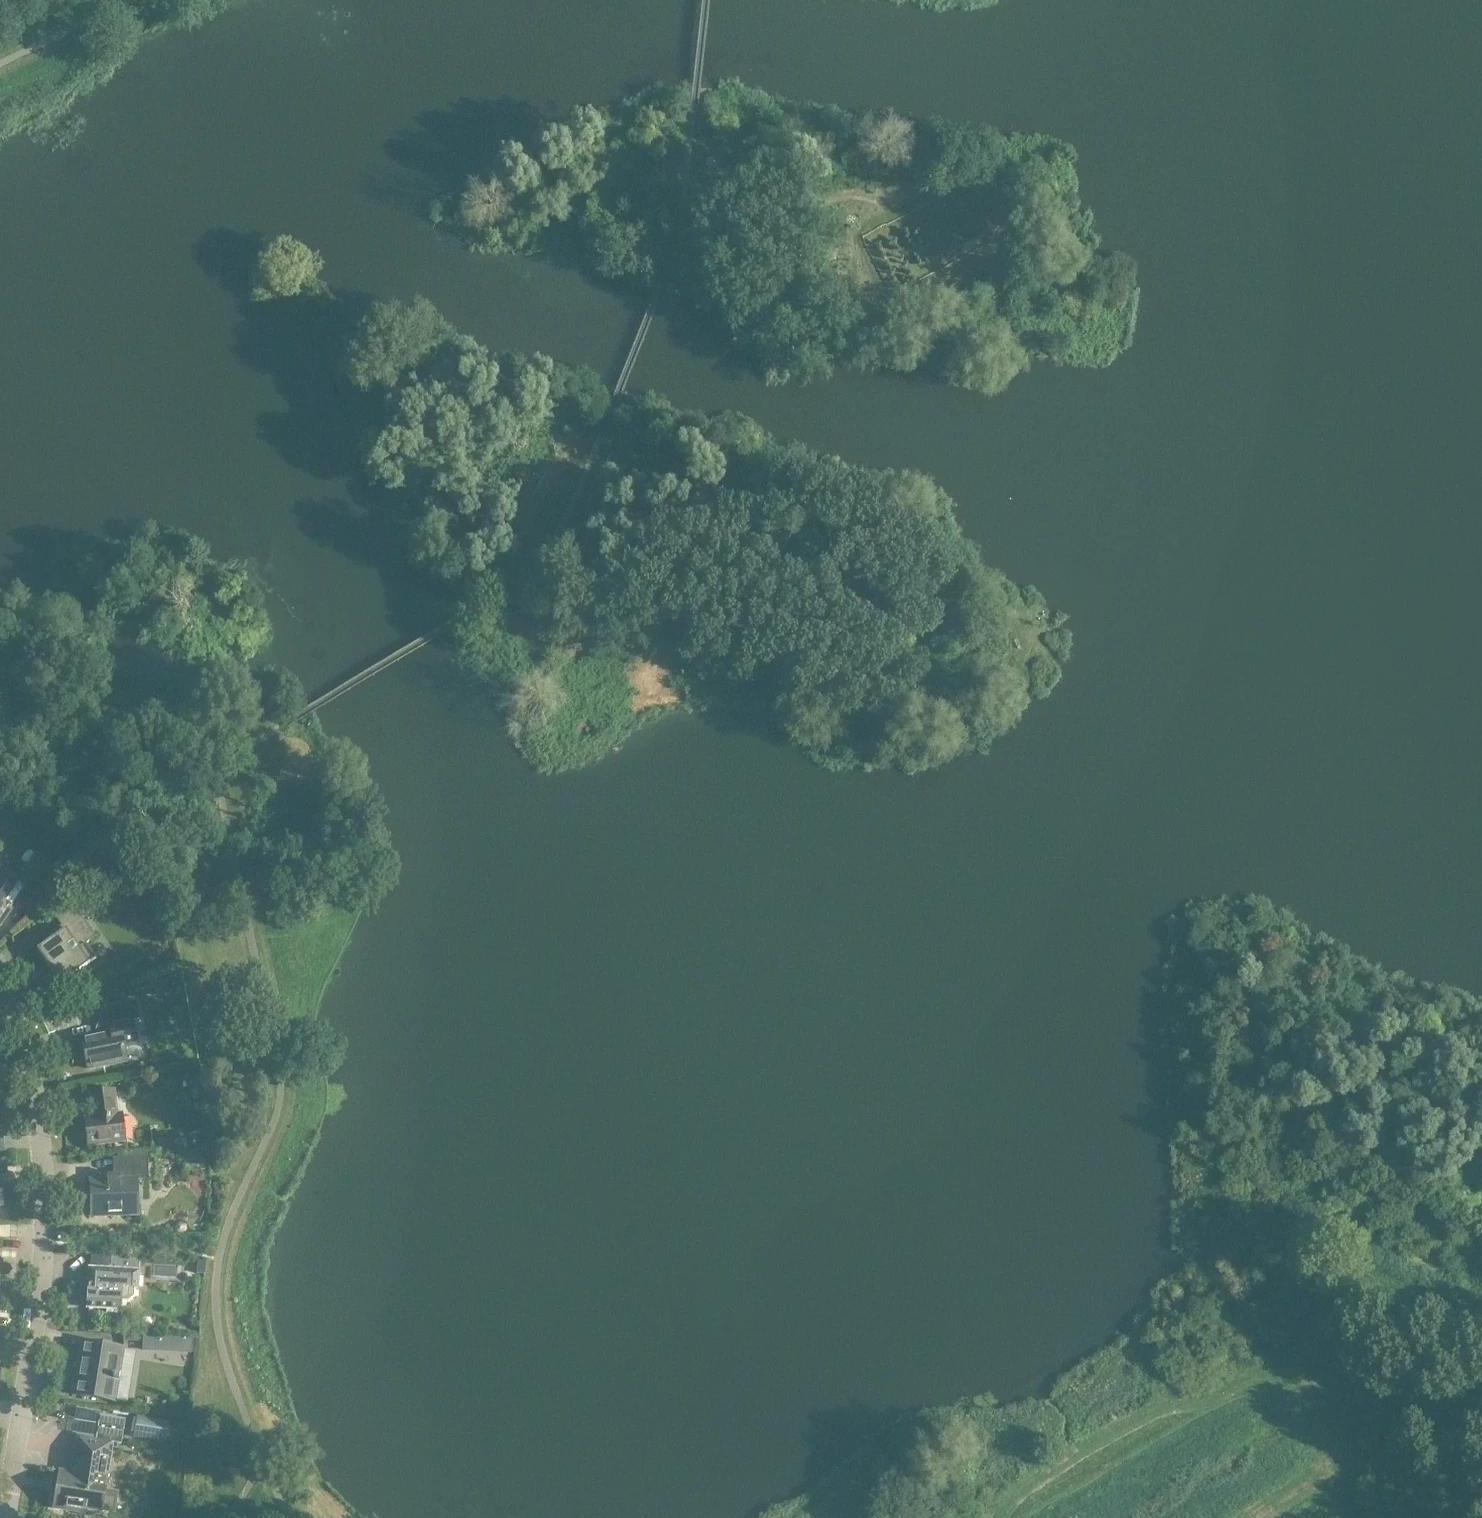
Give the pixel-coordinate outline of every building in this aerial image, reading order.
[(16,899),(29,908),(45,885),(32,876),(23,889),(0,872),(0,921),(16,899)] [(89,914),(74,893),(53,915),(54,916),(64,930),(36,950),(60,984),(66,979),(67,980),(71,977),(70,976),(96,958),(85,944),(95,937),(82,919),(89,914)] [(136,1000),(104,1007),(109,1033),(81,1039),(81,1041),(79,1041),(80,1047),(82,1046),(87,1069),(126,1060),(123,1049),(137,1046),(132,1019),(139,1018),(136,1000)] [(113,1090),(89,1093),(92,1117),(84,1118),(87,1146),(125,1141),(121,1114),(116,1114),(113,1090)] [(201,1134),(187,1135),(188,1147),(202,1146),(201,1134)] [(137,1215),(136,1180),(148,1180),(147,1156),(117,1157),(118,1175),(106,1175),(106,1180),(89,1180),(90,1216),(137,1215)] [(90,1256),(89,1268),(88,1268),(87,1286),(90,1286),(90,1290),(87,1290),(86,1307),(120,1309),(120,1302),(127,1303),(134,1297),(134,1288),(137,1289),(139,1258),(90,1256)] [(157,1337),(123,1334),(123,1340),(143,1341),(143,1348),(157,1349),(157,1337)] [(123,1348),(80,1341),(79,1343),(81,1344),(79,1353),(78,1353),(75,1371),(78,1372),(77,1379),(74,1379),(71,1394),(115,1401),(123,1348)] [(166,1419),(135,1414),(132,1430),(148,1432),(147,1436),(163,1439),(166,1419)] [(55,1472),(52,1491),(55,1492),(53,1508),(84,1513),(84,1509),(101,1512),(101,1510),(112,1512),(116,1493),(106,1491),(108,1481),(106,1481),(112,1443),(121,1444),(125,1419),(101,1415),(97,1439),(77,1436),(73,1457),(75,1458),(73,1465),(72,1465),(71,1473),(59,1471),(59,1473),(55,1472)]
